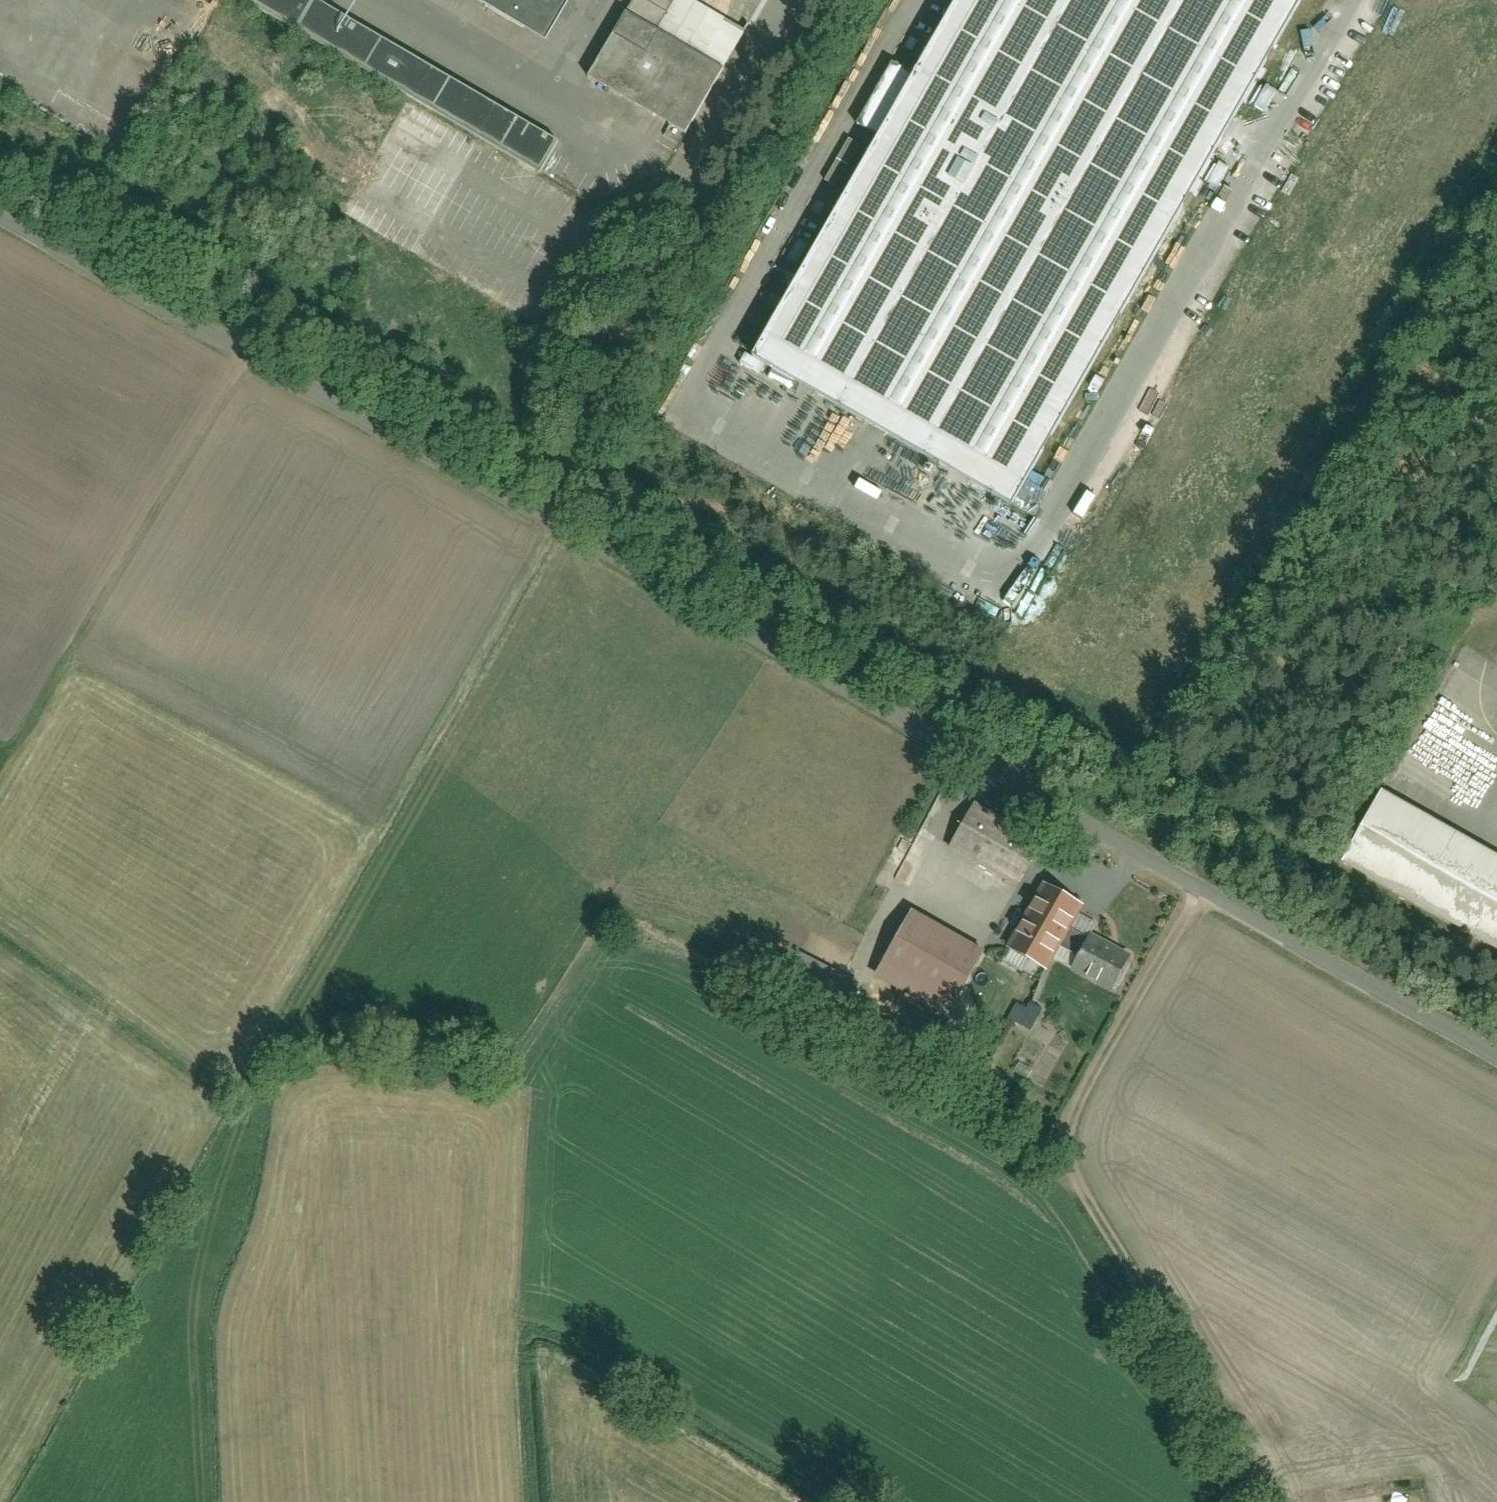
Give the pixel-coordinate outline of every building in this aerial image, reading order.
[(543,170),(554,150),(296,0),(249,0),(543,170)] [(541,33),(560,0),(484,0),(541,33)] [(589,80),(687,135),(724,71),(659,34),(679,0),(634,0),(589,80)] [(771,360),(1034,506),(1318,0),(973,0),(771,360)] [(1382,791),(1341,863),(1496,953),(1496,857),(1382,791)] [(1045,840),(976,800),(949,847),(1018,887),(1045,840)] [(1058,962),(1116,995),(1136,958),(1093,934),(1086,946),(1069,937),(1085,908),(1050,888),(1017,949),(1054,969),(1058,962)] [(917,971),(904,992),(948,1020),(990,953),(944,924),(930,948),(944,956),(930,979),(917,971)] [(1021,1001),(1012,1021),(1036,1032),(1045,1011),(1021,1001)]
